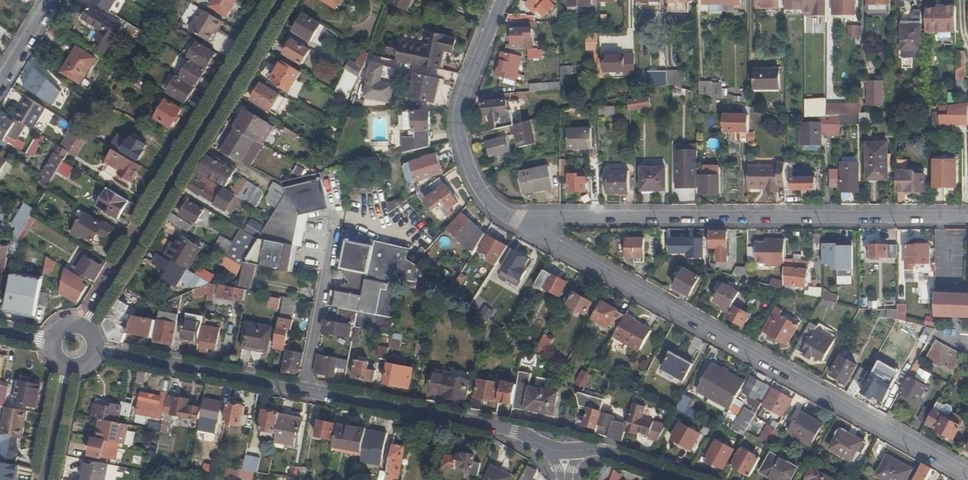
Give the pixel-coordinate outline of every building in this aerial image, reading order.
[(91,1),(109,12),(116,0),(91,0),(91,1)] [(210,5),(227,15),(236,0),(213,0),(210,5)] [(341,0),(323,0),(336,8),(341,0)] [(388,4),(407,12),(407,10),(395,5),(396,2),(390,0),(388,4)] [(407,10),(411,0),(397,0),(396,2),(395,5),(407,10)] [(544,17),(555,6),(551,3),(554,0),(530,0),(526,4),(534,13),(537,10),(544,17)] [(669,2),(670,13),(689,13),(689,2),(689,0),(669,0),(669,2)] [(758,9),(780,9),(780,0),(758,0),(758,9)] [(785,11),(805,10),(805,0),(785,0),(785,11)] [(805,10),(805,14),(828,14),(828,0),(805,0),(805,10)] [(833,5),(833,15),(855,15),(855,0),(833,0),(833,5)] [(889,0),(868,0),(868,18),(889,18),(889,0)] [(388,4),(388,6),(406,13),(407,12),(388,4)] [(83,18),(104,32),(96,43),(107,50),(121,27),(90,7),(83,18)] [(926,33),(956,33),(956,7),(944,7),(944,10),(926,10),(926,33)] [(156,9),(153,14),(156,16),(161,19),(164,14),(156,9)] [(218,30),(223,21),(204,10),(200,17),(197,16),(189,29),(209,41),(213,33),(216,29),(218,30)] [(153,14),(149,20),(158,25),(162,20),(161,19),(156,16),(153,14)] [(320,24),(303,15),(293,31),(310,41),(320,24)] [(512,40),(512,49),(521,49),(527,49),(532,49),(534,49),(534,42),(532,42),(532,38),(532,29),(536,29),(537,22),(526,22),(512,22),(512,36),(512,40)] [(860,38),(860,25),(848,25),(848,38),(860,38)] [(921,27),(902,27),(902,50),(921,50),(921,27)] [(398,52),(395,61),(438,70),(440,62),(443,50),(450,52),(453,40),(446,37),(446,36),(429,31),(425,48),(401,41),(400,42),(398,52)] [(586,49),(597,49),(597,35),(597,34),(586,34),(586,49)] [(387,49),(398,52),(400,42),(389,39),(387,49)] [(302,64),(310,51),(292,41),(285,54),(302,64)] [(198,42),(187,58),(190,60),(206,69),(216,52),(198,42)] [(74,62),(70,59),(62,72),(79,83),(95,59),(81,50),(74,62)] [(443,50),(440,62),(447,64),(450,52),(443,50)] [(521,58),(502,52),(495,75),(504,78),(502,83),(513,86),(521,58)] [(624,54),(604,54),(604,72),(624,72),(624,54)] [(190,60),(179,78),(195,87),(206,69),(190,60)] [(291,88),(300,72),(280,60),(272,74),(277,77),(276,79),(291,88)] [(348,60),(343,68),(344,69),(356,76),(356,75),(360,67),(348,60)] [(385,102),(394,70),(371,64),(362,97),(385,102)] [(121,66),(115,77),(120,80),(127,69),(122,65),(121,66)] [(561,66),(561,75),(573,75),(573,66),(561,66)] [(347,100),(356,76),(344,69),(334,92),(347,100)] [(778,70),(754,70),(754,90),(778,90),(778,70)] [(649,86),(658,86),(667,86),(666,71),(648,72),(649,86)] [(680,71),(666,71),(667,86),(671,86),(680,89),(680,71)] [(434,103),(439,79),(415,74),(409,98),(434,103)] [(167,92),(185,103),(195,87),(179,78),(177,76),(167,92)] [(17,79),(12,88),(27,97),(38,104),(43,95),(17,79)] [(914,92),(926,92),(926,81),(914,80),(914,92)] [(269,110),(279,94),(262,83),(252,100),(269,110)] [(529,84),(529,91),(544,91),(543,83),(529,84)] [(711,84),(711,97),(721,99),(721,84),(711,84)] [(882,86),(861,86),(861,103),(861,106),(882,106),(882,86)] [(27,97),(14,118),(25,125),(32,129),(45,108),(38,104),(27,97)] [(648,97),(627,101),(628,111),(650,107),(648,97)] [(158,108),(154,105),(149,113),(171,127),(172,125),(174,127),(180,117),(177,116),(182,108),(167,99),(166,100),(163,99),(158,108)] [(490,114),(492,131),(510,127),(511,127),(513,126),(510,112),(507,112),(506,100),(483,104),(485,115),(490,114)] [(827,104),(827,116),(850,114),(860,114),(861,113),(861,106),(861,103),(827,104)] [(723,113),(723,105),(714,104),(713,112),(723,113)] [(723,113),(723,116),(724,132),(748,131),(748,113),(729,113),(729,107),(723,105),(723,113)] [(47,124),(53,114),(46,110),(40,120),(47,124)] [(255,119),(256,116),(247,110),(245,113),(255,119)] [(404,153),(430,146),(430,137),(432,135),(432,133),(430,131),(429,112),(404,112),(404,130),(408,130),(408,137),(403,137),(404,153)] [(254,139),(258,142),(269,124),(256,116),(255,119),(245,113),(235,128),(236,128),(254,139)] [(372,117),(372,147),(389,147),(389,116),(372,117)] [(961,116),(953,116),(940,116),(940,125),(961,125),(961,117),(961,116)] [(0,126),(0,138),(4,140),(7,136),(15,141),(25,125),(14,118),(12,121),(6,117),(0,126)] [(838,135),(839,120),(822,120),(822,125),(803,124),(802,145),(822,145),(822,134),(838,135)] [(536,144),(530,121),(518,125),(511,127),(514,136),(517,135),(520,148),(536,144)] [(295,140),(298,135),(285,127),(282,132),(295,140)] [(233,156),(241,160),(254,139),(236,128),(222,150),(233,156)] [(591,128),(567,129),(568,150),(592,149),(591,128)] [(82,130),(69,152),(76,156),(89,134),(82,130)] [(34,158),(44,137),(37,133),(26,154),(34,158)] [(119,135),(111,148),(113,149),(121,153),(123,150),(129,141),(119,135)] [(130,142),(129,141),(123,150),(133,157),(139,160),(145,151),(143,150),(146,144),(139,140),(137,139),(133,136),(130,142)] [(491,141),(486,142),(489,157),(509,152),(506,138),(491,141)] [(888,179),(887,143),(867,143),(867,179),(888,179)] [(60,146),(43,174),(44,175),(52,180),(58,171),(64,161),(69,152),(60,146)] [(132,182),(141,166),(137,163),(131,160),(121,153),(113,149),(107,160),(122,170),(119,174),(132,182)] [(690,200),(697,200),(697,188),(697,151),(675,151),(675,188),(690,188),(690,200)] [(222,159),(221,159),(211,153),(200,170),(226,186),(236,169),(229,164),(228,166),(226,165),(228,162),(222,159)] [(417,181),(442,174),(436,155),(411,163),(417,181)] [(793,160),(785,160),(785,161),(785,175),(785,186),(785,190),(815,190),(815,178),(797,178),(793,178),(793,160)] [(933,161),(933,188),(957,188),(957,160),(944,160),(944,161),(933,161)] [(64,161),(58,171),(68,178),(74,167),(64,161)] [(778,165),(748,164),(747,188),(767,188),(767,189),(778,189),(778,186),(785,186),(785,175),(785,161),(778,161),(778,165)] [(569,163),(560,163),(560,174),(569,174),(569,163)] [(858,192),(858,163),(842,164),(842,192),(858,192)] [(554,187),(549,167),(520,173),(524,193),(554,187)] [(664,191),(664,168),(640,168),(640,190),(664,191)] [(719,194),(719,168),(703,168),(703,173),(700,173),(700,194),(719,194)] [(841,188),(841,170),(831,170),(831,189),(841,188)] [(896,170),(896,192),(925,192),(925,170),(896,170)] [(204,175),(197,171),(189,183),(194,186),(192,190),(200,196),(201,195),(215,204),(224,189),(215,184),(216,183),(204,176),(204,175)] [(629,194),(629,171),(607,171),(607,194),(629,194)] [(329,208),(321,173),(280,181),(278,181),(282,188),(282,189),(284,193),(285,195),(287,192),(300,215),(308,214),(329,208)] [(582,174),(569,174),(569,191),(586,191),(586,178),(582,178),(582,174)] [(41,182),(48,186),(52,180),(44,175),(41,182)] [(231,192),(244,200),(253,185),(240,177),(231,192)] [(458,203),(440,179),(419,192),(417,194),(422,201),(426,199),(434,210),(440,206),(447,215),(451,212),(450,210),(458,203)] [(284,193),(282,189),(273,183),(269,191),(270,192),(265,199),(266,204),(276,209),(282,199),(283,199),(281,198),(284,193)] [(129,201),(107,187),(96,205),(118,218),(129,201)] [(247,202),(257,207),(264,196),(263,191),(256,187),(247,202)] [(287,192),(285,195),(286,198),(288,201),(289,204),(291,208),(292,210),(294,212),(295,213),(297,215),(298,216),(300,217),(300,215),(287,192)] [(282,199),(276,209),(272,217),(259,238),(261,239),(295,245),(300,217),(298,216),(297,215),(295,213),(294,212),(292,210),(291,208),(289,204),(288,201),(286,198),(285,195),(283,199),(282,199)] [(403,199),(387,202),(388,210),(404,206),(403,199)] [(189,200),(186,204),(185,207),(181,214),(196,223),(198,220),(200,218),(204,210),(189,200)] [(34,209),(26,205),(15,223),(18,229),(21,231),(31,215),(34,209)] [(182,219),(172,212),(167,219),(188,232),(192,225),(182,219)] [(113,226),(105,221),(103,225),(84,213),(71,233),(79,238),(82,234),(93,241),(97,235),(105,240),(113,226)] [(476,249),(485,234),(462,214),(448,229),(464,243),(462,245),(473,254),(476,249)] [(31,215),(21,231),(17,238),(20,240),(21,241),(35,218),(31,215)] [(300,217),(295,245),(296,246),(302,247),(307,221),(304,220),(302,219),(300,217)] [(248,226),(260,231),(263,224),(251,219),(248,226)] [(427,274),(418,267),(418,264),(414,262),(407,258),(409,248),(380,241),(376,240),(367,235),(361,232),(360,232),(360,234),(359,240),(350,238),(344,267),(345,267),(369,272),(367,280),(401,286),(438,293),(440,283),(427,274)] [(728,232),(710,232),(710,234),(710,245),(710,248),(718,248),(718,262),(728,262),(728,232)] [(494,240),(485,234),(476,249),(489,256),(486,261),(494,266),(506,247),(498,242),(494,240)] [(20,240),(17,238),(12,235),(9,253),(18,255),(20,240)] [(233,243),(220,235),(213,248),(225,256),(230,248),(233,243)] [(177,263),(187,269),(200,248),(181,236),(175,244),(178,246),(170,258),(177,263)] [(261,239),(245,264),(258,267),(290,274),(296,246),(261,239)] [(644,257),(644,239),(627,239),(627,257),(644,257)] [(785,266),(785,239),(773,239),(773,242),(757,242),(756,263),(766,264),(766,266),(785,266)] [(700,251),(700,241),(678,241),(678,251),(693,251),(693,259),(699,258),(699,251),(700,251)] [(170,258),(178,246),(175,244),(171,242),(163,254),(167,257),(170,258)] [(6,257),(9,244),(5,243),(4,246),(0,245),(0,256),(6,257)] [(831,244),(823,244),(823,265),(832,265),(832,271),(838,271),(838,276),(854,276),(854,243),(837,243),(837,246),(831,246),(831,244)] [(898,258),(898,245),(870,245),(870,258),(898,258)] [(930,245),(907,245),(907,269),(913,269),(914,263),(930,263),(930,245)] [(502,270),(521,281),(527,270),(524,268),(529,259),(513,250),(502,270)] [(86,274),(95,280),(106,262),(89,252),(86,256),(82,253),(71,269),(84,277),(86,274)] [(170,258),(167,257),(158,252),(153,261),(169,271),(165,278),(178,285),(182,278),(190,282),(191,279),(195,273),(187,269),(177,263),(170,258)] [(53,261),(46,257),(44,271),(50,273),(53,261)] [(793,269),(785,268),(785,278),(785,290),(790,291),(790,286),(806,287),(808,270),(799,269),(799,262),(794,261),(793,269)] [(240,287),(253,288),(258,267),(245,264),(240,287)] [(345,267),(344,275),(367,280),(369,272),(345,267)] [(748,280),(748,268),(738,267),(733,276),(748,280)] [(701,274),(706,277),(710,270),(705,269),(704,268),(701,274)] [(543,270),(534,287),(542,291),(544,288),(559,297),(567,283),(543,270)] [(700,278),(685,270),(675,289),(690,296),(700,278)] [(776,286),(779,276),(763,272),(760,282),(776,286)] [(202,286),(210,283),(195,273),(191,279),(202,286)] [(461,273),(456,281),(461,284),(465,276),(461,273)] [(367,280),(344,275),(340,291),(364,296),(367,280)] [(776,286),(775,288),(785,290),(785,278),(779,276),(776,286)] [(340,291),(331,290),(328,305),(341,308),(358,311),(395,318),(401,286),(367,280),(364,296),(340,291)] [(755,282),(748,280),(744,287),(753,289),(755,282)] [(68,297),(70,298),(77,302),(87,286),(78,281),(67,296),(68,297)] [(38,287),(17,283),(13,306),(21,308),(20,310),(25,311),(26,309),(33,310),(38,287)] [(237,288),(230,286),(220,284),(218,296),(242,301),(244,292),(238,291),(238,290),(237,290),(237,288)] [(722,309),(729,314),(733,307),(740,293),(741,293),(725,284),(715,302),(723,307),(722,309)] [(183,295),(186,294),(189,291),(186,289),(184,291),(182,288),(175,292),(177,298),(183,295)] [(822,294),(823,291),(807,288),(807,292),(799,290),(799,293),(822,300),(822,294)] [(592,303),(570,290),(563,301),(577,309),(576,311),(580,313),(581,311),(586,314),(592,303)] [(40,292),(37,304),(46,306),(49,294),(40,292)] [(746,297),(740,293),(733,307),(735,308),(739,310),(746,297)] [(967,317),(967,295),(935,294),(935,316),(967,317)] [(159,306),(172,300),(169,295),(154,303),(159,306)] [(278,309),(280,299),(270,296),(268,307),(278,309)] [(293,321),(297,299),(284,297),(280,318),(293,321)] [(130,305),(119,299),(105,323),(111,340),(123,342),(128,330),(129,329),(122,324),(123,322),(121,320),(130,305)] [(157,314),(159,306),(154,303),(148,300),(144,307),(157,314)] [(618,329),(625,315),(602,302),(592,319),(601,324),(603,320),(618,329)] [(904,321),(907,321),(907,305),(898,304),(898,310),(898,319),(904,321)] [(134,316),(137,310),(130,305),(121,320),(123,322),(122,324),(129,329),(134,316)] [(355,325),(358,311),(341,308),(338,323),(325,320),(323,331),(351,336),(353,325),(355,325)] [(745,313),(739,310),(735,308),(730,318),(737,322),(739,323),(744,326),(751,314),(748,312),(747,315),(745,313)] [(898,310),(881,310),(880,318),(895,325),(898,319),(898,310)] [(154,339),(174,343),(177,323),(179,315),(160,311),(154,339)] [(391,334),(395,318),(358,311),(355,325),(355,327),(391,334)] [(773,312),(763,331),(788,345),(798,326),(773,312)] [(202,325),(204,317),(186,314),(182,338),(199,341),(202,325)] [(487,322),(477,314),(473,319),(483,327),(487,322)] [(636,319),(627,314),(625,315),(618,329),(614,335),(640,350),(651,331),(635,322),(636,319)] [(153,335),(156,320),(134,316),(129,329),(128,330),(153,335)] [(291,331),(293,321),(280,318),(278,326),(279,326),(275,348),(283,349),(284,343),(286,344),(288,330),(291,331)] [(818,327),(810,322),(795,348),(803,353),(803,354),(810,358),(813,355),(819,358),(824,361),(837,337),(826,331),(828,329),(819,324),(818,327)] [(243,347),(253,349),(253,346),(268,349),(272,328),(247,323),(243,347)] [(202,325),(199,341),(202,342),(201,347),(200,352),(208,354),(209,348),(216,350),(221,328),(202,325)] [(361,334),(354,333),(352,342),(359,343),(361,334)] [(553,337),(546,333),(538,346),(546,350),(553,337)] [(391,338),(389,345),(400,347),(402,340),(391,338)] [(964,355),(937,339),(926,359),(953,374),(964,355)] [(425,360),(428,345),(417,343),(416,351),(420,352),(418,358),(425,360)] [(378,358),(387,359),(389,347),(380,346),(378,358)] [(301,371),(304,353),(288,350),(283,373),(294,375),(301,371)] [(684,380),(692,364),(670,352),(662,369),(684,380)] [(319,354),(316,371),(317,371),(317,372),(334,376),(338,358),(319,354)] [(842,357),(835,369),(832,375),(848,384),(858,366),(842,357)] [(376,371),(374,370),(365,368),(365,364),(366,362),(357,360),(353,377),(374,381),(376,371)] [(736,399),(746,382),(712,364),(698,390),(731,408),(736,399)] [(394,365),(392,374),(388,373),(386,383),(388,384),(388,385),(389,386),(394,388),(396,387),(396,385),(409,388),(413,368),(394,365)] [(835,369),(829,365),(826,372),(832,375),(835,369)] [(862,368),(848,393),(854,397),(858,390),(862,383),(866,376),(868,372),(862,368)] [(147,373),(138,371),(136,379),(138,379),(138,380),(138,381),(144,382),(144,381),(145,381),(147,373)] [(519,371),(517,385),(514,404),(513,409),(525,411),(555,416),(560,392),(529,386),(532,374),(525,372),(519,371)] [(575,383),(584,389),(591,376),(582,371),(575,383)] [(31,378),(21,375),(15,403),(36,407),(40,386),(30,384),(31,378)] [(867,385),(862,383),(858,390),(874,399),(878,391),(879,389),(882,391),(883,392),(888,384),(872,375),(871,378),(867,385)] [(448,376),(448,377),(440,376),(437,392),(445,394),(444,395),(467,399),(471,380),(448,376)] [(759,410),(772,388),(751,376),(743,392),(753,397),(749,404),(759,410)] [(871,378),(866,376),(862,383),(867,385),(871,378)] [(924,394),(927,387),(911,377),(902,393),(919,402),(924,394)] [(476,397),(474,396),(472,410),(480,411),(482,398),(497,401),(500,384),(479,380),(476,397)] [(517,385),(503,382),(499,401),(514,404),(517,385)] [(9,384),(1,383),(0,387),(0,406),(4,407),(8,387),(9,384)] [(783,416),(792,399),(774,389),(764,406),(783,416)] [(137,414),(163,419),(167,396),(168,393),(161,392),(160,397),(141,393),(137,414)] [(577,394),(576,394),(577,396),(577,398),(578,400),(578,402),(578,404),(578,406),(580,406),(590,408),(585,425),(597,428),(603,407),(605,398),(582,392),(580,392),(577,394)] [(694,399),(684,394),(675,410),(695,420),(699,413),(689,407),(694,399)] [(174,415),(200,419),(202,409),(188,406),(189,400),(173,397),(167,396),(163,419),(163,421),(162,426),(161,431),(160,433),(170,435),(174,415)] [(202,409),(200,419),(218,423),(222,402),(204,399),(202,409)] [(742,401),(736,399),(732,406),(738,409),(742,401)] [(887,415),(894,403),(886,399),(880,411),(887,415)] [(228,403),(224,423),(241,427),(245,407),(228,403)] [(645,407),(633,403),(627,425),(626,431),(638,434),(639,431),(651,435),(650,438),(659,440),(667,426),(642,419),(645,407)] [(94,405),(91,417),(101,419),(108,421),(109,420),(111,421),(116,421),(117,422),(120,412),(126,413),(128,414),(129,414),(131,407),(121,404),(121,407),(112,406),(111,408),(94,405)] [(11,408),(6,407),(1,434),(18,438),(19,438),(23,418),(26,419),(27,411),(11,408)] [(603,407),(597,428),(598,428),(596,433),(623,441),(626,431),(627,425),(613,420),(615,416),(603,413),(605,408),(603,407)] [(744,407),(731,430),(745,435),(748,431),(757,414),(744,407)] [(277,433),(280,418),(281,414),(264,410),(260,430),(277,433)] [(823,425),(800,412),(790,431),(813,444),(823,425)] [(277,433),(275,442),(299,447),(303,421),(293,419),(293,421),(280,418),(277,433)] [(960,427),(955,424),(945,418),(938,430),(954,438),(960,427)] [(120,444),(125,445),(126,445),(130,425),(127,424),(108,421),(101,419),(97,439),(106,441),(120,444)] [(333,440),(336,424),(319,421),(317,436),(333,440)] [(147,423),(146,428),(161,431),(162,426),(147,423)] [(692,449),(701,434),(681,423),(673,438),(692,449)] [(767,424),(760,438),(773,444),(780,430),(767,424)] [(338,425),(334,446),(362,452),(366,430),(338,425)] [(382,459),(387,434),(366,430),(362,455),(382,459)] [(863,442),(842,430),(830,449),(852,461),(858,450),(863,452),(867,444),(863,442)] [(396,432),(386,479),(392,479),(392,477),(399,479),(408,434),(396,432)] [(13,465),(14,459),(18,454),(19,449),(17,444),(18,438),(1,434),(0,434),(0,462),(13,465)] [(97,439),(93,438),(90,455),(117,461),(120,444),(106,441),(97,439)] [(709,440),(703,451),(709,454),(706,459),(724,469),(735,450),(717,440),(715,443),(709,440)] [(751,476),(761,458),(742,448),(732,465),(751,476)] [(798,468),(771,453),(761,472),(776,479),(791,479),(798,468)] [(472,475),(479,476),(481,464),(474,462),(475,456),(464,454),(464,456),(460,456),(459,455),(458,458),(448,456),(446,467),(456,469),(456,470),(472,473),(472,475)] [(887,455),(876,474),(887,479),(909,479),(914,470),(887,455)] [(253,472),(257,473),(260,458),(245,456),(243,470),(253,472)] [(87,460),(83,479),(106,479),(109,464),(87,460)] [(15,465),(13,465),(0,462),(0,479),(12,479),(14,471),(14,470),(15,465)] [(923,464),(914,479),(928,479),(934,470),(923,464)] [(202,477),(210,479),(212,466),(205,465),(202,477)] [(298,479),(305,479),(307,468),(300,466),(300,469),(298,479)] [(501,470),(493,466),(485,479),(511,479),(512,478),(500,471),(501,470)] [(528,466),(520,479),(533,479),(538,472),(528,466)] [(239,478),(240,469),(228,467),(226,476),(239,478)] [(293,479),(298,479),(300,469),(291,467),(289,479),(293,479)] [(170,478),(172,471),(163,470),(154,469),(153,475),(170,478)] [(240,469),(239,478),(248,479),(252,479),(253,472),(243,470),(240,469)] [(812,469),(807,477),(812,479),(832,479),(812,469)]
